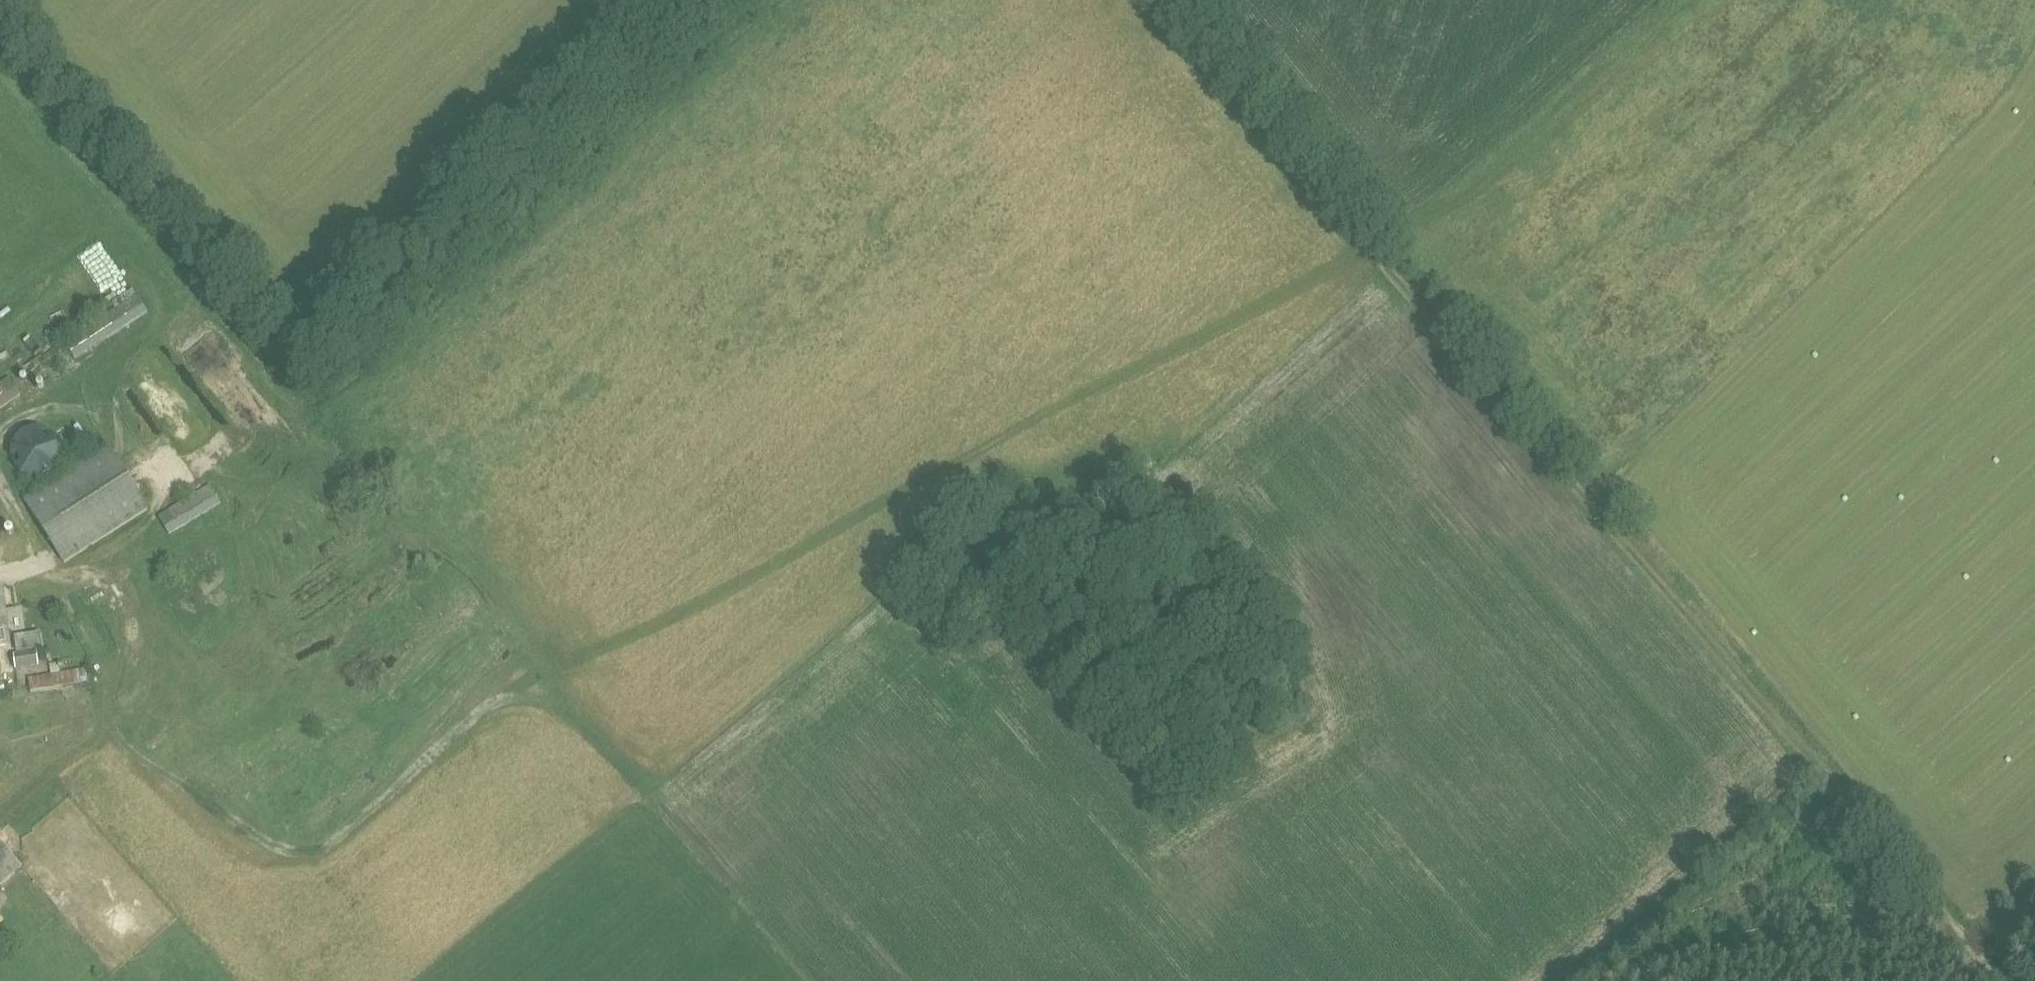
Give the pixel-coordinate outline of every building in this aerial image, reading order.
[(23,368),(35,386),(149,314),(133,289),(92,315),(96,321),(23,368)] [(22,397),(10,377),(0,383),(0,411),(22,397)] [(21,475),(41,478),(59,469),(62,457),(61,443),(52,433),(36,427),(20,434),(12,447),(13,462),(21,475)] [(24,500),(65,563),(150,509),(109,446),(88,460),(78,444),(63,453),(73,469),(24,500)] [(159,516),(170,536),(222,504),(210,485),(159,516)] [(12,645),(3,587),(0,587),(0,647),(12,645)] [(14,654),(15,669),(40,666),(37,650),(14,654)] [(28,678),(31,692),(89,683),(87,669),(28,678)] [(22,868),(0,842),(0,887),(22,868)]
